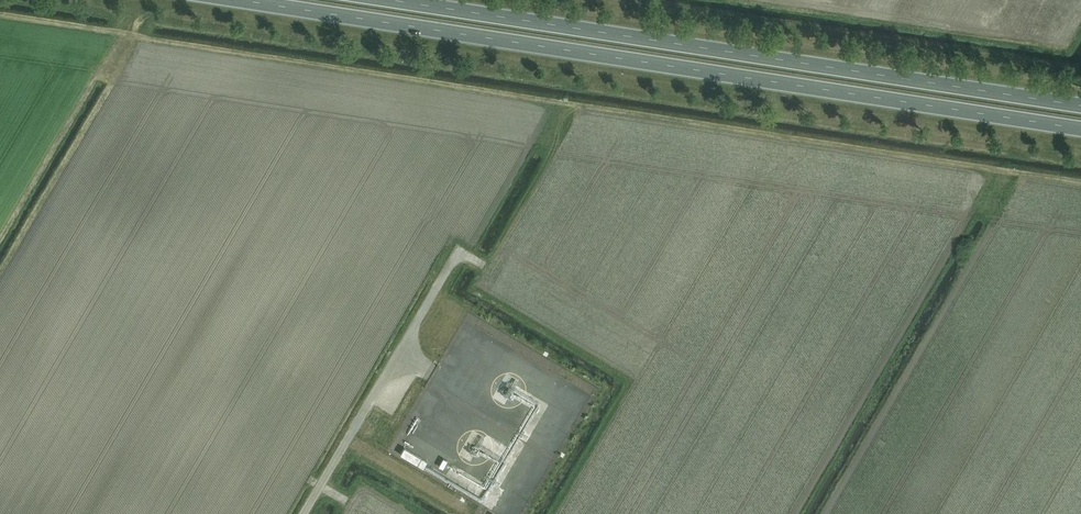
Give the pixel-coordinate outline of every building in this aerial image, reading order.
[(450,314),(453,305),(446,303),(443,311),(450,314)] [(445,333),(451,336),(457,325),(451,321),(445,333)] [(441,357),(450,338),(442,334),(433,353),(441,357)] [(400,392),(395,403),(409,409),(414,398),(400,392)] [(423,416),(429,406),(418,399),(412,410),(423,416)] [(391,408),(386,419),(398,426),(404,415),(391,408)] [(402,447),(399,455),(425,466),(428,458),(402,447)]
